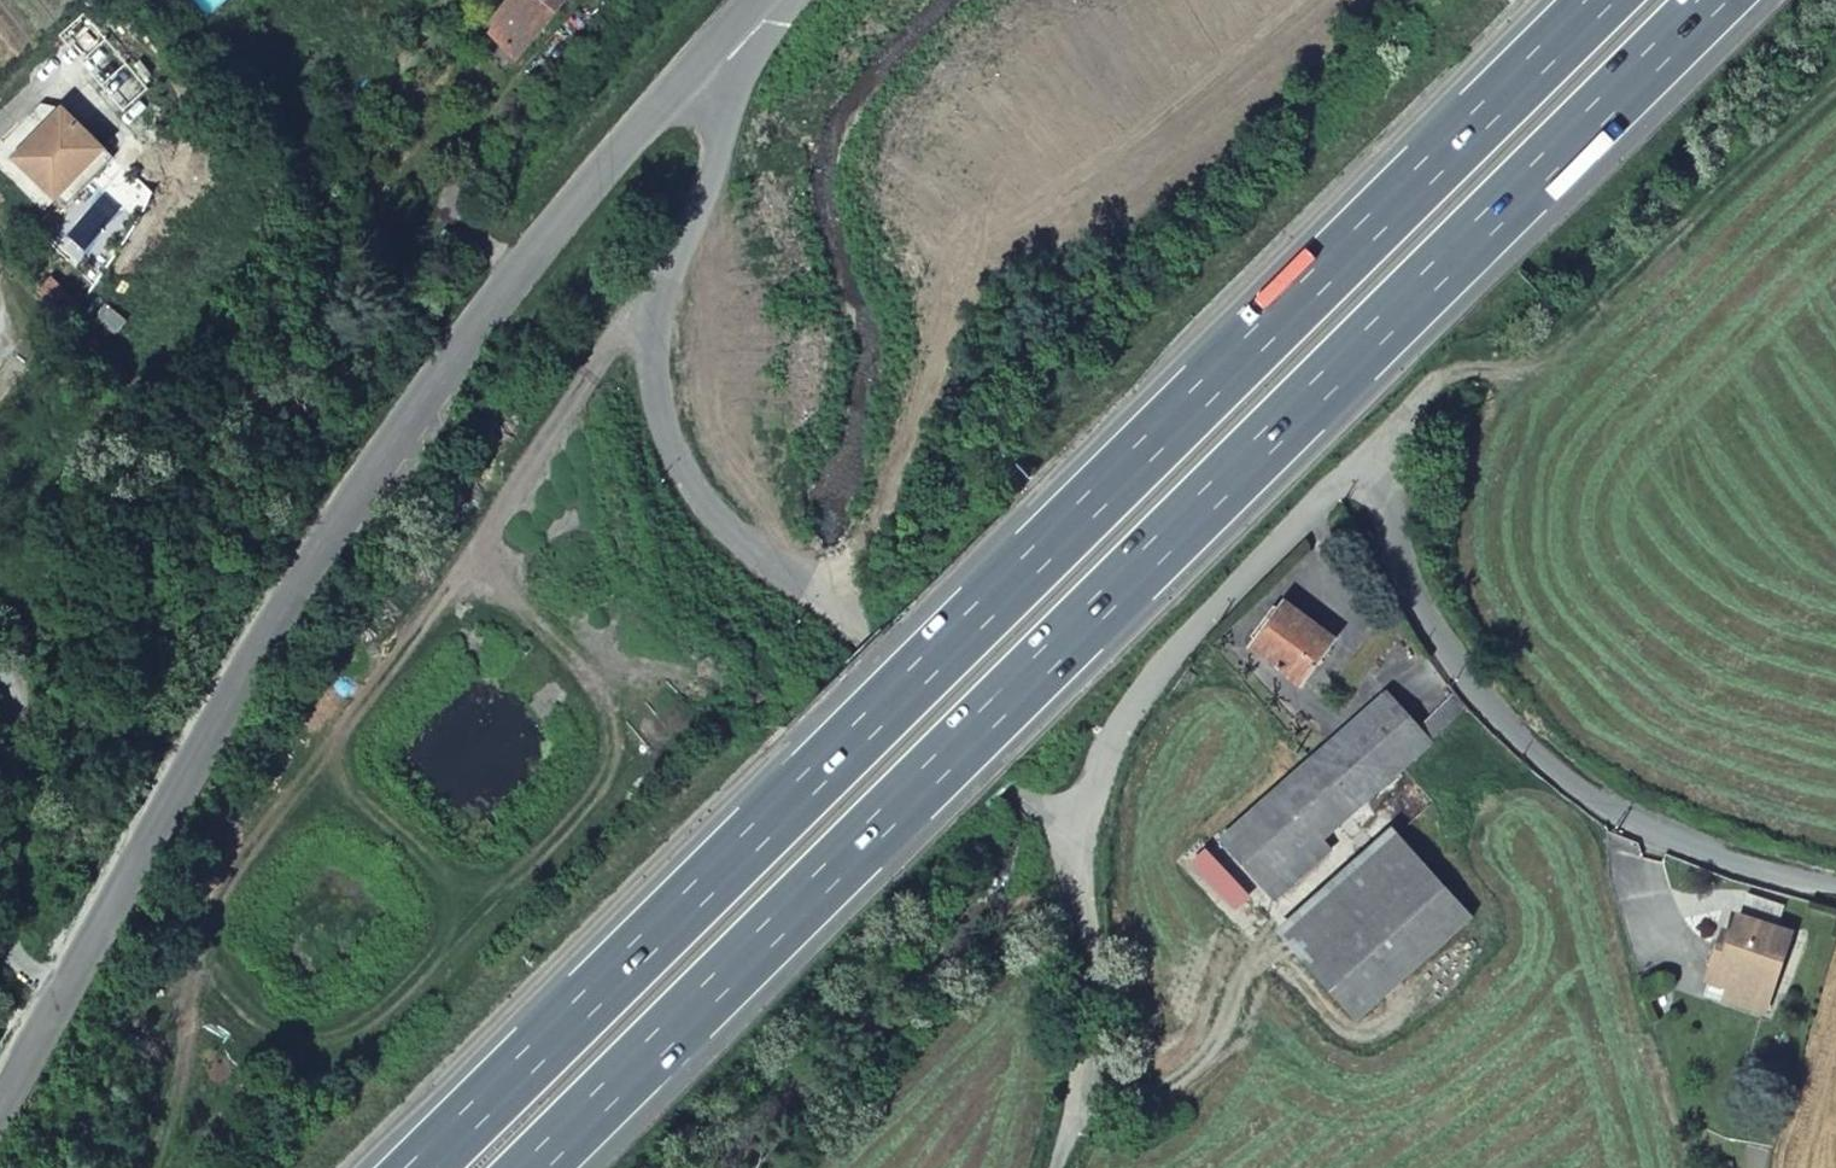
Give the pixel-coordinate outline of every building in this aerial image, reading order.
[(572,0),(522,0),(481,46),(507,71),(572,0)] [(83,135),(53,102),(3,149),(33,181),(83,135)] [(101,154),(83,135),(33,181),(52,200),(101,154)] [(1295,608),(1259,655),(1312,693),(1344,644),(1295,608)] [(1443,741),(1392,694),(1248,855),(1300,900),(1443,741)] [(1447,736),(1473,706),(1462,694),(1431,722),(1447,736)] [(1423,835),(1318,946),(1398,1021),(1502,909),(1423,835)] [(1702,1000),(1759,1015),(1766,990),(1784,932),(1727,916),(1702,1000)]
